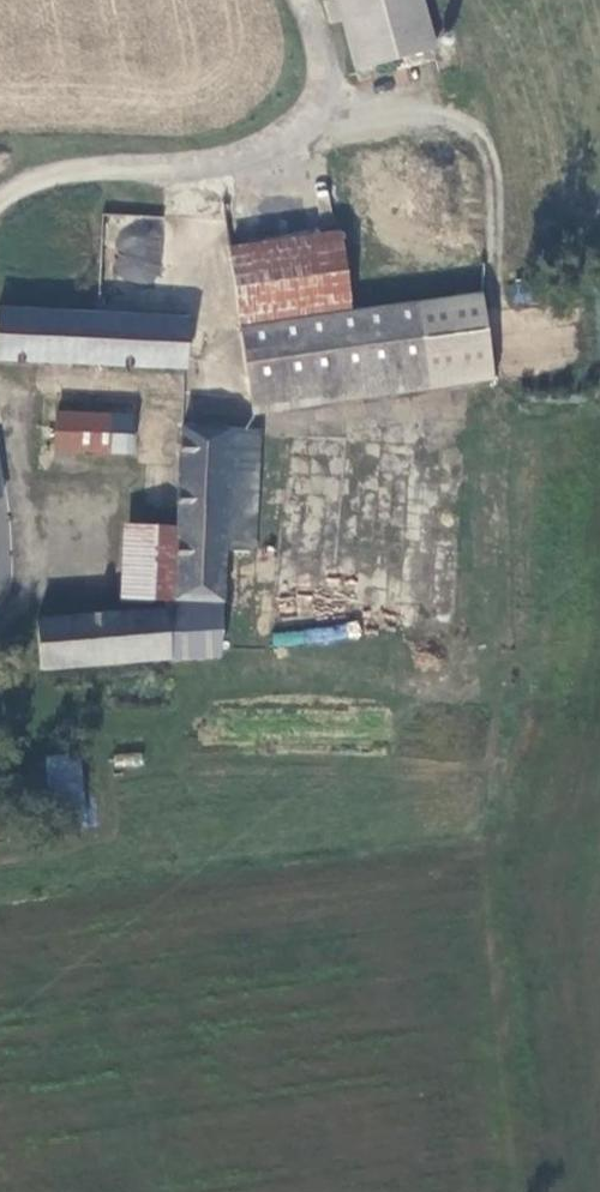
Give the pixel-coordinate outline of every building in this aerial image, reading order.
[(414,0),(338,0),(355,71),(428,55),(414,0)] [(111,212),(106,279),(158,283),(164,217),(111,212)] [(231,322),(313,311),(302,237),(221,248),(231,322)] [(67,312),(68,278),(0,273),(0,310),(67,312)] [(482,370),(474,298),(409,306),(419,377),(482,370)] [(419,377),(409,306),(314,316),(324,388),(419,377)] [(178,318),(67,312),(0,310),(0,356),(175,366),(178,318)] [(324,388),(314,316),(233,327),(241,397),(324,388)] [(97,449),(99,411),(45,408),(43,447),(97,449)] [(247,551),(251,430),(173,428),(169,527),(166,623),(213,625),(216,550),(247,551)] [(114,526),(114,613),(156,609),(157,622),(166,623),(169,527),(114,526)] [(114,613),(28,620),(32,666),(159,654),(157,622),(156,609),(114,613)] [(113,753),(113,767),(142,767),(142,752),(113,753)] [(41,755),(49,825),(70,823),(63,753),(41,755)]
